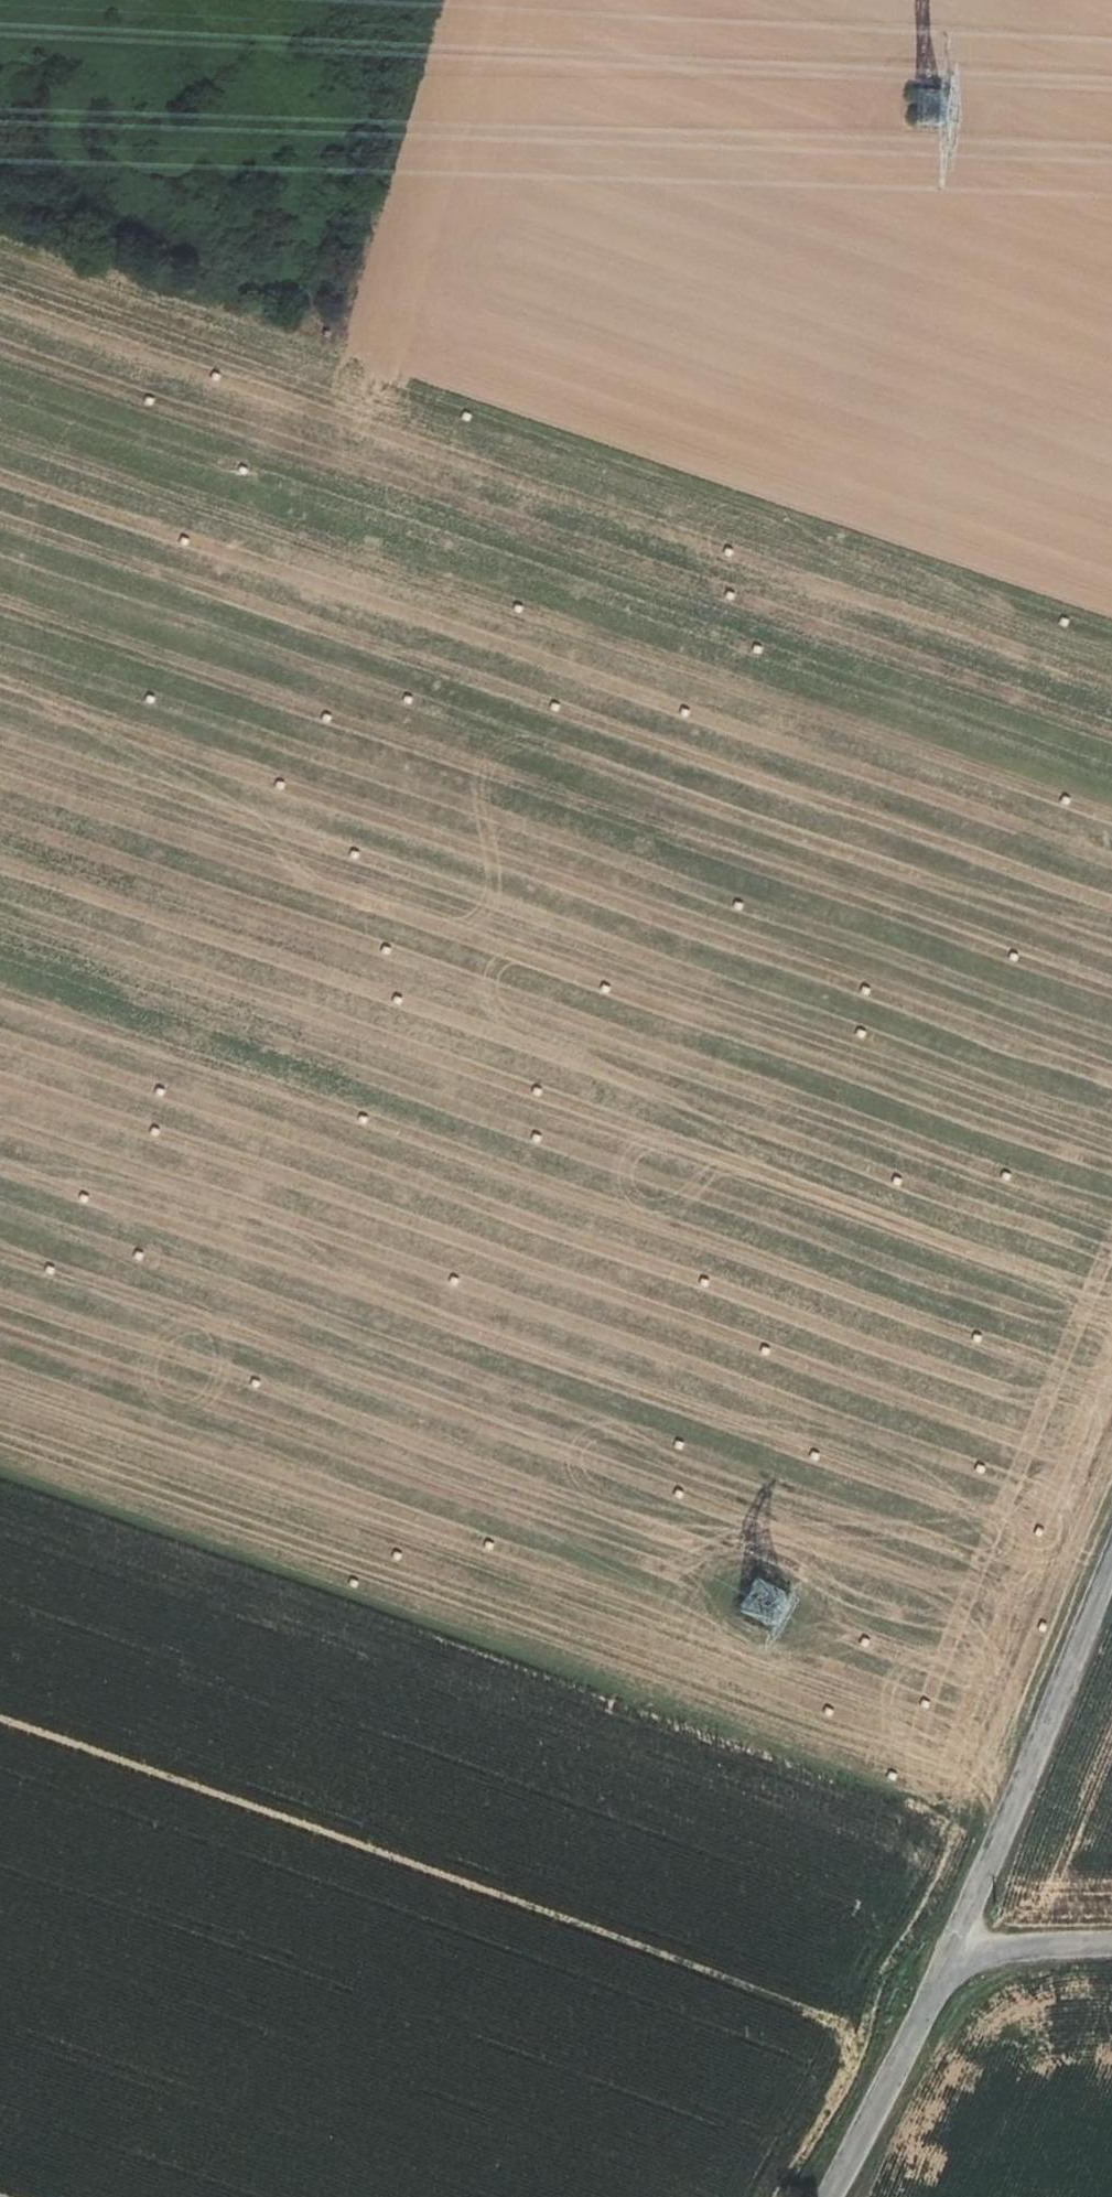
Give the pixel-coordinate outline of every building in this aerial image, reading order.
[(755,1587),(746,1617),(769,1623),(778,1593),(755,1587)]
